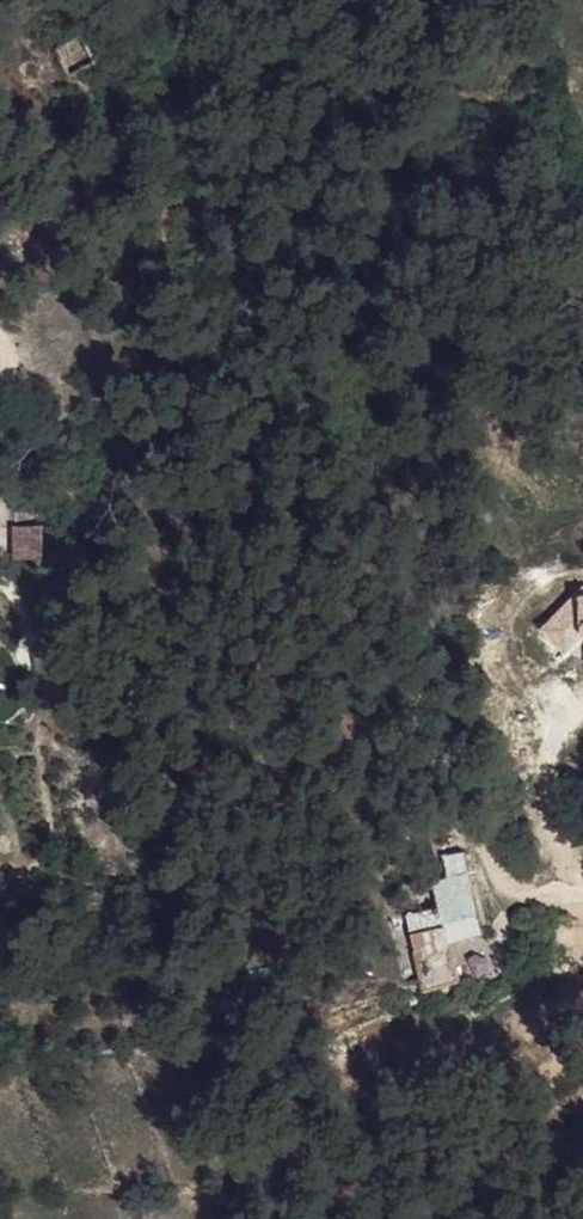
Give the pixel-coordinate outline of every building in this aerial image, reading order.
[(54,48),(69,77),(97,61),(81,32),(54,48)] [(36,557),(35,529),(13,529),(14,558),(36,557)] [(578,845),(582,844),(582,831),(582,827),(574,830),(578,845)] [(439,906),(407,915),(425,990),(459,980),(450,943),(484,932),(465,852),(443,856),(447,877),(432,882),(439,906)]
